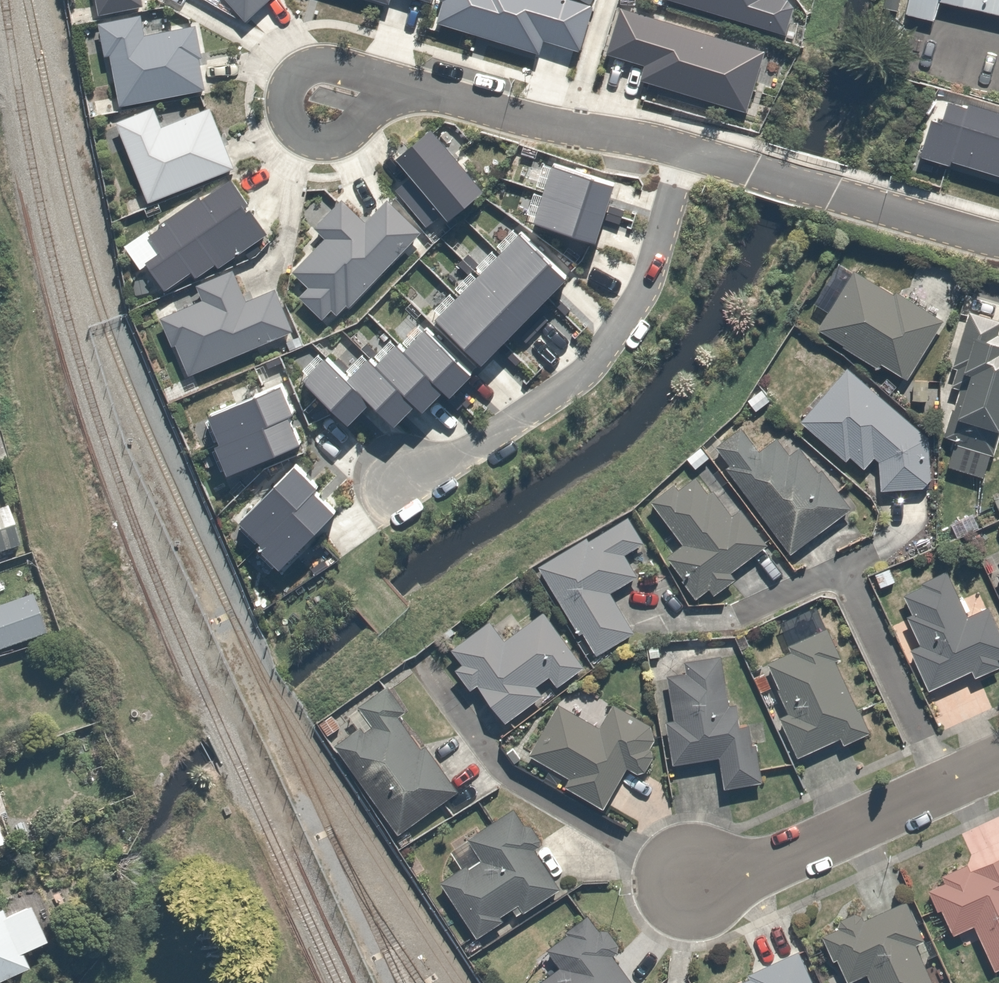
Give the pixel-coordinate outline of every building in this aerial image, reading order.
[(98,21),(144,12),(141,0),(94,0),(98,21)] [(269,0),(220,0),(243,25),(269,0)] [(592,12),(563,2),(564,0),(438,0),(437,2),(445,5),(438,24),(538,57),(542,43),(578,55),(592,12)] [(664,2),(785,39),(796,4),(781,0),(665,0),(664,2)] [(900,9),(931,16),(935,0),(902,0),(900,9)] [(998,10),(998,0),(953,0),(998,10)] [(766,55),(621,12),(607,57),(648,69),(643,86),(748,118),(766,55)] [(141,19),(98,27),(105,62),(111,59),(122,109),(204,92),(198,65),(204,61),(198,31),(145,41),(141,19)] [(971,105),(969,112),(949,107),(943,127),(930,123),(919,157),(948,166),(952,162),(998,176),(998,113),(971,105)] [(154,111),(116,126),(148,207),(236,173),(211,111),(161,130),(154,111)] [(438,135),(401,165),(415,183),(400,195),(427,227),(437,219),(448,232),(490,198),(438,135)] [(620,188),(553,167),(536,220),(529,221),(527,226),(587,245),(588,242),(601,246),(620,188)] [(269,239),(232,185),(204,204),(198,201),(163,226),(167,231),(149,243),(160,259),(148,268),(162,287),(189,268),(196,278),(212,266),(214,276),(269,239)] [(419,238),(386,208),(367,228),(340,203),(314,231),(326,242),(296,274),(312,289),(301,300),(323,321),(331,312),(338,319),(346,310),(349,312),(419,238)] [(567,284),(519,239),(434,324),(482,371),(567,284)] [(848,262),(810,320),(898,377),(936,318),(848,262)] [(233,273),(195,288),(200,302),(159,318),(171,349),(176,347),(188,379),(298,338),(279,289),(244,303),(233,273)] [(964,308),(950,364),(957,366),(945,411),(992,423),(998,396),(998,339),(991,337),(996,316),(964,308)] [(477,381),(426,333),(407,353),(400,346),(379,367),(368,365),(348,385),(323,362),(297,389),(345,435),(367,411),(393,436),(414,415),(423,424),(444,401),(451,408),(477,381)] [(922,431),(841,363),(795,418),(842,457),(846,452),(860,463),(870,451),(873,453),(874,485),(924,484),(922,431)] [(298,419),(282,383),(206,418),(221,450),(213,454),(227,483),(299,450),(287,424),(298,419)] [(713,450),(722,462),(788,550),(846,507),(798,443),(786,451),(773,433),(753,448),(740,430),(713,450)] [(986,448),(949,438),(941,466),(979,476),(986,448)] [(681,457),(690,470),(668,487),(665,482),(645,496),(675,537),(659,549),(695,597),(727,574),(722,567),(757,541),(700,463),(707,458),(697,445),(681,457)] [(317,493),(292,471),(241,527),(262,546),(253,555),(281,580),(334,522),(309,500),(317,493)] [(4,502),(0,503),(0,549),(17,543),(4,502)] [(583,538),(581,534),(533,565),(590,653),(629,629),(604,591),(635,571),(621,549),(636,539),(621,514),(583,538)] [(925,685),(965,667),(968,673),(994,662),(991,655),(998,651),(998,630),(986,601),(963,612),(945,570),(898,590),(907,611),(903,613),(915,641),(907,644),(925,685)] [(27,590),(0,600),(0,648),(43,631),(27,590)] [(580,663),(543,608),(500,637),(487,619),(448,645),(456,658),(447,664),(464,690),(474,683),(498,719),(535,694),(528,684),(544,673),(551,683),(580,663)] [(866,732),(820,627),(786,642),(790,651),(765,662),(784,706),(774,711),(792,752),(837,732),(841,743),(866,732)] [(753,779),(746,724),(731,726),(728,703),(721,704),(714,655),(682,659),(683,670),(660,673),(667,725),(661,725),(666,760),(712,754),(716,784),(753,779)] [(370,716),(331,742),(389,828),(436,797),(448,815),(496,783),(482,764),(446,788),(397,715),(408,708),(388,678),(358,698),(370,716)] [(635,772),(655,727),(657,722),(608,700),(598,723),(550,702),(527,754),(565,770),(558,784),(602,804),(619,765),(635,772)] [(513,804),(510,805),(463,833),(476,854),(435,879),(469,935),(553,885),(529,846),(535,842),(513,804)] [(967,922),(987,967),(998,962),(998,849),(925,882),(947,931),(967,922)] [(20,966),(13,949),(54,933),(34,884),(0,898),(0,974),(20,966)] [(902,899),(862,915),(857,903),(835,912),(841,926),(822,934),(841,982),(861,974),(865,982),(935,982),(902,899)] [(542,946),(554,962),(540,972),(527,982),(630,982),(607,953),(616,946),(597,922),(589,928),(580,916),(542,946)] [(794,948),(743,971),(747,979),(737,982),(810,982),(794,948)]
